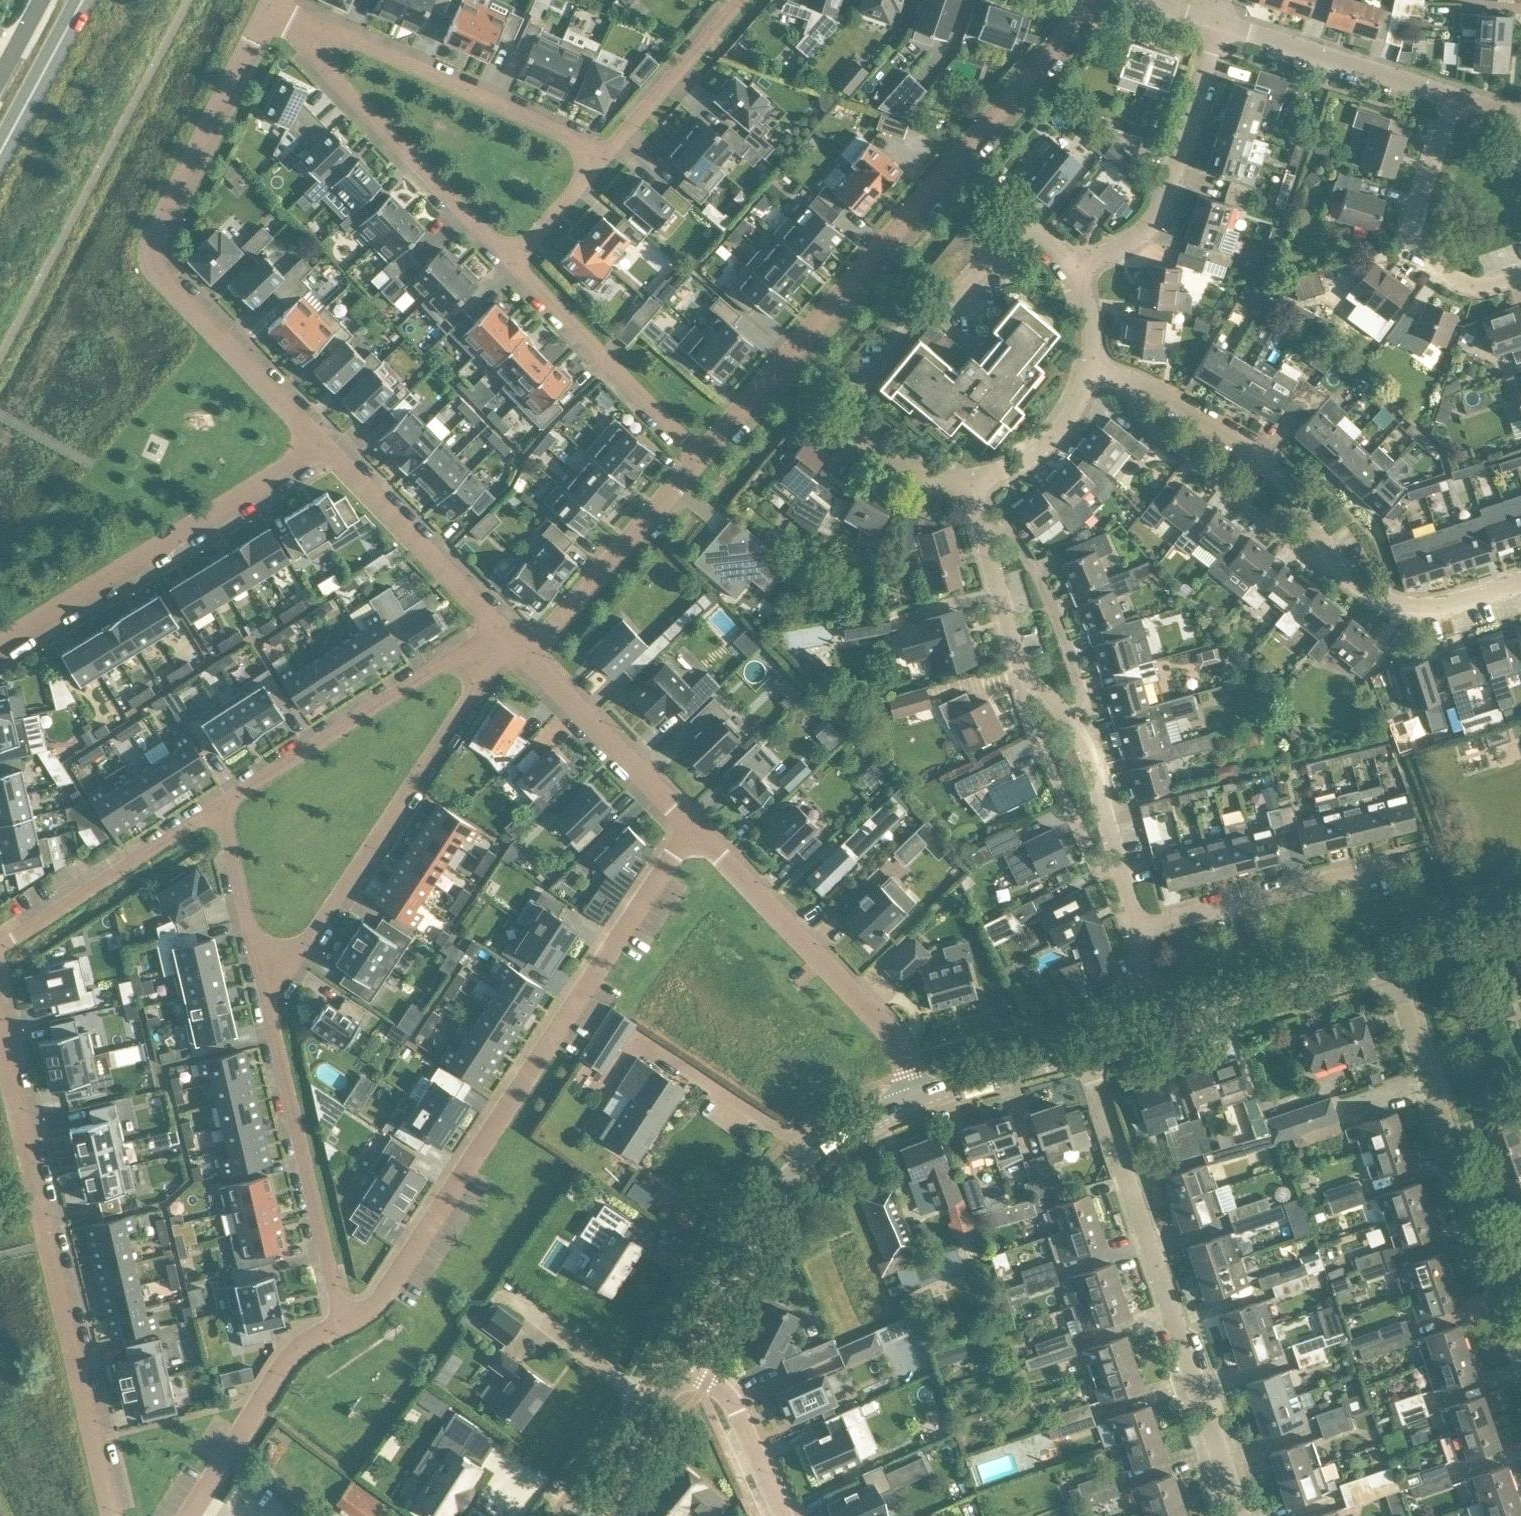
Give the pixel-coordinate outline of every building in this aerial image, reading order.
[(373,11),(396,21),(406,0),(378,0),(373,11)] [(419,32),(430,7),(442,12),(447,0),(406,0),(396,21),(419,32)] [(466,50),(485,8),(468,0),(447,0),(442,12),(453,17),(443,39),(466,50)] [(838,0),(790,0),(814,8),(805,33),(795,45),(809,58),(845,17),(844,16),(842,18),(834,12),(838,0)] [(859,10),(888,20),(889,19),(892,20),(897,7),(898,7),(900,0),(901,0),(863,0),(859,10)] [(912,38),(931,44),(934,35),(945,39),(950,26),(955,12),(955,11),(959,0),(925,0),(924,1),(921,0),(920,0),(916,14),(919,15),(912,38)] [(1283,9),(1286,0),(1260,0),(1259,2),(1283,9)] [(1283,9),(1307,17),(1312,0),(1286,0),(1283,9)] [(1326,22),(1349,30),(1358,1),(1355,0),(1333,0),(1326,22)] [(1392,13),(1409,14),(1423,15),(1424,1),(1409,0),(1395,0),(1392,13)] [(1382,8),(1358,1),(1349,30),(1373,37),(1382,8)] [(1023,39),(1026,33),(1030,19),(1021,16),(1022,14),(988,3),(984,16),(971,11),(963,35),(977,36),(1010,48),(1014,39),(1023,39)] [(507,18),(485,8),(466,50),(489,60),(499,38),(511,44),(523,17),(510,11),(507,18)] [(1385,41),(1401,46),(1409,14),(1392,13),(1385,41)] [(1475,30),(1475,41),(1509,43),(1511,16),(1461,13),(1460,29),(1475,30)] [(518,77),(541,87),(563,38),(562,38),(559,45),(538,36),(543,26),(529,20),(517,46),(529,52),(518,77)] [(575,72),(586,77),(598,51),(586,46),(585,48),(563,38),(541,87),(564,97),(575,72)] [(1507,70),(1509,43),(1475,41),(1474,55),(1468,54),(1467,67),(1507,70)] [(1128,45),(1120,72),(1119,75),(1168,90),(1175,67),(1177,60),(1177,59),(1177,58),(1177,57),(1176,57),(1176,56),(1175,56),(1132,42),(1131,42),(1130,42),(1129,43),(1128,44),(1128,45)] [(599,52),(598,51),(586,77),(577,98),(588,103),(586,107),(597,112),(599,108),(603,110),(610,94),(614,96),(623,76),(618,74),(620,71),(595,61),(599,52)] [(629,75),(640,85),(659,63),(648,54),(629,75)] [(867,72),(855,61),(836,83),(849,93),(867,72)] [(1227,105),(1271,119),(1275,121),(1289,78),(1259,69),(1253,88),(1234,82),(1227,105)] [(908,73),(877,107),(902,117),(927,90),(919,83),(908,73)] [(287,127),(298,138),(318,117),(301,101),(307,88),(282,76),(263,114),(265,115),(264,119),(277,126),(279,122),(287,126),(287,127)] [(767,99),(766,98),(751,85),(748,89),(735,77),(733,80),(729,77),(721,86),(725,89),(717,99),(752,129),(744,138),(729,125),(729,126),(765,157),(774,147),(762,136),(768,129),(755,117),(766,105),(764,103),(767,99)] [(837,95),(821,89),(819,92),(822,106),(825,109),(837,95)] [(1227,105),(1220,127),(1264,141),(1271,119),(1227,105)] [(1390,119),(1357,108),(1352,125),(1371,131),(1360,166),(1392,176),(1405,136),(1386,131),(1390,119)] [(908,123),(881,114),(876,128),(903,137),(908,123)] [(300,159),(318,179),(319,180),(337,162),(351,149),(331,129),(318,117),(298,138),(309,150),(300,159)] [(764,158),(765,157),(729,126),(720,136),(700,118),(684,137),(718,167),(733,149),(741,156),(750,146),(764,158)] [(1112,143),(1131,158),(1134,161),(1142,136),(1109,126),(1106,138),(1112,143)] [(1269,142),(1264,141),(1220,127),(1213,148),(1262,164),(1269,142)] [(1040,158),(1021,181),(1048,204),(1081,164),(1048,136),(1034,153),(1040,158)] [(702,185),(718,167),(684,137),(667,156),(688,174),(679,184),(700,203),(710,192),(702,185)] [(1294,151),(1302,153),(1306,140),(1298,137),(1294,151)] [(1318,138),(1313,153),(1327,158),(1332,143),(1318,138)] [(853,166),(880,190),(880,189),(883,191),(901,170),(869,142),(851,163),(853,165),(853,166)] [(1122,169),(1131,158),(1112,143),(1103,153),(1122,169)] [(1231,179),(1227,190),(1251,198),(1262,164),(1213,148),(1206,171),(1231,179)] [(1297,166),(1302,153),(1294,151),(1290,164),(1297,166)] [(346,171),(337,162),(319,180),(318,179),(305,192),(315,202),(332,186),(354,209),(355,210),(362,204),(381,185),(366,169),(368,167),(360,159),(358,161),(357,160),(346,171)] [(773,175),(780,180),(788,171),(782,165),(773,175)] [(867,204),(880,190),(853,166),(833,189),(826,184),(816,195),(838,214),(847,203),(859,214),(860,213),(862,215),(869,206),(867,204)] [(1313,169),(1301,179),(1309,188),(1321,178),(1313,169)] [(1275,205),(1284,208),(1295,174),(1285,171),(1275,205)] [(1342,201),(1337,219),(1374,230),(1378,217),(1379,217),(1385,200),(1358,192),(1362,178),(1339,171),(1331,197),(1342,201)] [(642,178),(623,199),(657,228),(674,208),(682,215),(692,204),(670,185),(661,195),(642,178)] [(1123,200),(1125,198),(1108,183),(1098,196),(1087,188),(1064,216),(1083,232),(1104,206),(1112,214),(1115,211),(1118,213),(1127,203),(1123,200)] [(1247,211),(1251,198),(1227,190),(1223,202),(1198,194),(1191,217),(1225,227),(1232,206),(1247,211)] [(358,227),(374,244),(407,212),(390,194),(370,213),(362,204),(355,210),(354,209),(340,223),(350,234),(358,227)] [(764,195),(755,205),(762,210),(770,201),(764,195)] [(789,215),(788,216),(829,252),(830,251),(829,250),(843,234),(809,204),(795,221),(789,215)] [(424,230),(407,212),(374,244),(390,261),(383,268),(393,278),(414,258),(405,249),(424,230)] [(603,216),(582,241),(609,264),(629,240),(636,246),(646,235),(624,216),(615,226),(603,216)] [(815,269),(829,252),(788,216),(774,233),(780,238),(779,238),(812,267),(815,269)] [(971,217),(964,225),(971,231),(979,223),(971,217)] [(1209,247),(1205,259),(1206,259),(1229,266),(1233,254),(1218,249),(1225,227),(1191,217),(1184,239),(1209,247)] [(736,227),(743,233),(750,224),(744,218),(736,227)] [(985,228),(979,223),(971,231),(978,237),(985,228)] [(252,257),(273,237),(262,226),(242,246),(252,257)] [(736,227),(727,237),(734,243),(743,233),(736,227)] [(1273,227),(1268,241),(1279,244),(1283,231),(1273,227)] [(985,228),(978,237),(984,242),(991,233),(985,228)] [(203,248),(191,260),(193,262),(190,265),(198,274),(201,271),(210,280),(240,251),(221,231),(218,233),(215,230),(200,245),(203,248)] [(812,267),(779,238),(767,253),(760,248),(760,249),(799,282),(812,267)] [(611,267),(609,264),(582,241),(579,239),(561,260),(593,288),(595,286),(598,289),(608,277),(605,275),(611,267)] [(731,253),(721,244),(716,251),(725,259),(731,253)] [(411,281),(427,297),(427,298),(460,267),(442,249),(423,267),(414,258),(393,278),(403,288),(411,281)] [(785,298),(799,282),(760,249),(747,264),(785,298)] [(1202,271),(1206,259),(1205,259),(1180,251),(1176,263),(1202,271)] [(692,252),(682,264),(691,271),(701,259),(692,252)] [(233,286),(253,307),(271,289),(280,298),(312,267),(302,257),(283,275),(265,256),(233,286)] [(1409,289),(1374,263),(1352,291),(1353,292),(1342,306),(1355,316),(1366,302),(1387,318),(1409,289)] [(787,299),(785,298),(747,264),(723,291),(749,313),(757,304),(771,317),(787,299)] [(1135,303),(1139,303),(1173,308),(1191,312),(1192,298),(1189,294),(1177,292),(1178,283),(1180,284),(1182,269),(1148,264),(1146,278),(1139,277),(1135,303)] [(312,267),(280,298),(289,307),(268,328),(286,345),(326,307),(325,306),(318,313),(302,296),(311,288),(302,278),(313,268),(312,267)] [(477,285),(460,267),(427,298),(427,297),(421,303),(438,320),(436,322),(446,333),(448,331),(467,313),(458,303),(477,285)] [(1324,292),(1318,272),(1317,269),(1271,284),(1275,299),(1295,293),(1298,300),(1324,292)] [(650,295),(661,305),(677,287),(665,277),(650,295)] [(1245,285),(1239,295),(1259,307),(1262,295),(1245,285)] [(631,317),(642,327),(661,305),(650,295),(631,317)] [(702,330),(737,360),(753,342),(732,325),(741,314),(719,296),(709,307),(717,313),(702,330)] [(931,323),(879,386),(889,395),(895,388),(930,416),(936,409),(955,425),(960,419),(986,440),(1002,421),(1009,427),(1023,410),(1006,397),(1021,379),(1029,385),(1042,368),(1026,355),(1041,337),(1049,343),(1058,332),(1018,298),(992,329),(1000,335),(990,347),(982,341),(970,355),(931,323)] [(1232,308),(1244,315),(1248,308),(1236,301),(1232,308)] [(475,322),(467,313),(448,331),(457,340),(472,356),(512,318),(511,317),(510,318),(503,312),(506,310),(500,304),(498,306),(495,303),(475,322)] [(1171,323),(1173,308),(1139,303),(1137,317),(1126,316),(1122,341),(1144,344),(1142,358),(1166,361),(1168,346),(1162,345),(1165,322),(1171,323)] [(1404,312),(1385,337),(1396,345),(1399,341),(1419,356),(1431,339),(1444,344),(1456,315),(1427,303),(1418,323),(1404,312)] [(331,354),(352,334),(326,307),(286,345),(303,363),(323,345),(331,354)] [(1494,351),(1494,353),(1511,348),(1516,362),(1520,361),(1520,318),(1517,307),(1482,319),(1487,331),(1480,344),(1494,351)] [(1197,316),(1194,329),(1209,333),(1212,319),(1197,316)] [(1260,325),(1272,332),(1276,324),(1264,317),(1260,325)] [(527,333),(512,318),(472,356),(473,357),(479,351),(493,366),(527,333)] [(720,380),(737,360),(702,330),(702,331),(694,324),(678,343),(667,333),(657,344),(690,373),(699,362),(720,380)] [(1288,331),(1276,324),(1272,332),(1284,339),(1288,331)] [(502,387),(539,351),(525,337),(527,334),(527,333),(493,366),(508,381),(502,387)] [(352,372),(361,381),(382,361),(372,351),(364,359),(347,341),(353,334),(352,334),(331,354),(314,370),(333,390),(352,372)] [(1212,342),(1194,373),(1214,385),(1232,354),(1212,342)] [(539,351),(502,387),(517,403),(556,366),(555,365),(554,366),(539,351)] [(1223,396),(1231,401),(1252,365),(1232,354),(1214,385),(1216,386),(1214,390),(1223,395),(1223,396)] [(382,361),(361,381),(342,399),(361,419),(380,401),(390,411),(410,391),(400,380),(392,388),(375,370),(382,362),(382,361)] [(1254,408),(1272,377),(1252,365),(1231,401),(1240,406),(1240,405),(1249,410),(1251,407),(1254,408)] [(563,373),(556,366),(517,403),(542,428),(563,408),(554,399),(571,382),(568,379),(571,377),(565,371),(563,373)] [(427,375),(436,384),(442,378),(433,369),(427,375)] [(1291,417),(1299,406),(1314,386),(1299,376),(1296,382),(1276,370),(1272,377),(1254,408),(1274,420),(1280,409),(1291,417)] [(457,384),(465,393),(471,387),(463,378),(457,384)] [(1294,433),(1311,450),(1336,423),(1346,412),(1329,396),(1314,386),(1299,406),(1311,415),(1294,433)] [(471,387),(465,393),(474,402),(480,396),(471,387)] [(1372,398),(1382,407),(1388,401),(1378,391),(1372,398)] [(1439,399),(1432,420),(1444,424),(1451,403),(1439,399)] [(457,406),(466,415),(472,409),(464,400),(457,406)] [(571,409),(577,415),(586,406),(580,400),(571,409)] [(1388,401),(1382,407),(1392,417),(1398,411),(1388,401)] [(391,457),(425,424),(410,409),(377,440),(392,455),(391,457)] [(481,418),(472,409),(466,415),(475,424),(481,418)] [(487,415),(495,424),(501,418),(493,409),(487,415)] [(568,423),(577,415),(571,409),(562,417),(568,423)] [(510,427),(501,418),(495,424),(504,433),(510,427)] [(614,418),(600,434),(642,470),(641,469),(655,452),(614,418)] [(1078,449),(1085,455),(1105,471),(1124,447),(1139,459),(1148,448),(1110,418),(1102,428),(1097,425),(1078,449)] [(1415,438),(1421,432),(1411,422),(1405,429),(1415,438)] [(1311,450),(1328,465),(1353,439),(1336,423),(1311,450)] [(406,473),(440,440),(425,424),(391,457),(406,473)] [(487,437),(496,446),(502,440),(494,431),(487,437)] [(549,431),(541,441),(548,446),(556,437),(549,431)] [(1439,449),(1421,432),(1415,438),(1438,460),(1441,457),(1439,449)] [(627,487),(642,470),(600,434),(586,451),(627,487)] [(815,531),(825,515),(843,482),(831,472),(827,478),(816,469),(823,460),(824,457),(824,453),(822,451),(816,446),(817,446),(807,438),(795,454),(794,453),(791,452),(789,452),(788,452),(786,452),(784,453),(783,454),(782,456),(782,457),(781,458),(781,459),(781,460),(781,462),(782,463),(782,464),(783,465),(784,466),(789,471),(780,481),(796,494),(790,504),(791,505),(790,508),(790,511),(791,514),(793,516),(796,518),(795,519),(814,534),(815,531)] [(1328,465),(1345,481),(1369,454),(1353,439),(1328,465)] [(424,486),(455,456),(440,440),(406,473),(407,473),(410,471),(424,486)] [(502,440),(496,446),(505,455),(511,449),(502,440)] [(540,456),(548,446),(541,441),(533,450),(540,456)] [(1345,481),(1361,496),(1386,470),(1394,461),(1377,446),(1369,454),(1345,481)] [(627,487),(586,451),(585,452),(591,457),(578,472),(611,501),(624,485),(627,487)] [(1048,480),(1052,484),(1073,506),(1070,508),(1082,523),(1094,514),(1083,495),(1090,489),(1101,500),(1115,486),(1103,474),(1105,471),(1085,455),(1077,465),(1070,458),(1048,480)] [(438,503),(471,471),(455,456),(424,486),(438,501),(437,502),(438,503)] [(1386,470),(1361,496),(1379,513),(1404,486),(1394,477),(1399,472),(1401,473),(1402,474),(1404,474),(1405,474),(1406,473),(1407,473),(1407,472),(1408,471),(1408,470),(1408,469),(1408,468),(1408,467),(1407,466),(1398,457),(1394,461),(1386,470)] [(1517,466),(1514,458),(1498,463),(1501,471),(1517,466)] [(1482,461),(1466,466),(1470,478),(1486,473),(1482,461)] [(1470,478),(1466,466),(1451,471),(1454,483),(1470,478)] [(471,471),(438,503),(453,519),(486,487),(471,471)] [(597,517),(611,501),(578,472),(564,488),(558,483),(557,484),(598,519),(598,518),(597,517)] [(525,478),(517,475),(512,486),(520,490),(525,478)] [(1438,481),(1422,486),(1425,495),(1441,490),(1438,481)] [(1166,483),(1140,515),(1156,528),(1166,515),(1184,530),(1174,542),(1174,543),(1201,510),(1207,503),(1182,483),(1176,491),(1166,483)] [(557,484),(543,501),(583,535),(598,519),(557,484)] [(1070,508),(1073,506),(1052,484),(1042,493),(1038,488),(1014,508),(1035,536),(1059,517),(1071,532),(1082,523),(1070,508)] [(861,485),(843,517),(861,526),(858,541),(885,548),(890,528),(881,523),(893,503),(861,485)] [(1422,486),(1406,491),(1409,500),(1425,495),(1422,486)] [(332,548),(334,551),(335,550),(328,538),(354,523),(361,535),(376,525),(365,514),(359,517),(345,495),(333,502),(327,492),(305,505),(332,548)] [(1520,541),(1520,495),(1503,500),(1517,543),(1520,541)] [(1494,550),(1517,543),(1503,500),(1480,508),(1494,550)] [(1403,507),(1397,501),(1386,514),(1392,520),(1403,507)] [(332,548),(305,505),(284,518),(291,529),(280,537),(294,559),(305,552),(311,561),(332,548)] [(1496,557),(1494,550),(1480,508),(1479,508),(1481,515),(1459,522),(1473,564),(1496,557)] [(480,519),(491,530),(501,520),(491,509),(480,519)] [(1174,543),(1189,555),(1199,542),(1217,557),(1207,569),(1208,570),(1235,537),(1241,530),(1216,510),(1210,518),(1201,510),(1174,543)] [(935,521),(906,513),(896,547),(909,551),(909,550),(921,547),(924,556),(920,557),(930,592),(961,583),(953,554),(956,553),(949,526),(938,529),(935,521)] [(832,540),(841,522),(825,515),(815,531),(832,540)] [(480,519),(470,529),(480,540),(491,530),(480,519)] [(548,539),(528,563),(555,586),(576,561),(564,551),(573,541),(552,522),(542,533),(548,539)] [(1450,572),(1473,564),(1459,522),(1436,529),(1450,572)] [(1085,526),(1077,533),(1083,541),(1091,534),(1085,526)] [(250,540),(269,572),(289,560),(269,528),(250,540)] [(795,570),(787,563),(746,528),(727,550),(716,541),(697,563),(695,560),(693,561),(735,598),(736,596),(735,595),(742,587),(735,581),(751,564),(772,582),(779,573),(788,581),(795,570)] [(1426,579),(1450,572),(1436,529),(1413,537),(1426,579)] [(1074,592),(1083,589),(1122,572),(1121,572),(1107,578),(1098,556),(1113,550),(1105,532),(1083,541),(1066,548),(1071,560),(1062,564),(1074,592)] [(1208,570),(1223,582),(1233,569),(1251,584),(1241,596),(1241,597),(1268,564),(1274,557),(1250,537),(1244,545),(1235,537),(1208,570)] [(1403,587),(1426,579),(1413,537),(1390,544),(1403,587)] [(269,572),(250,540),(230,552),(249,584),(269,572)] [(396,546),(385,554),(391,562),(404,553),(396,546)] [(787,563),(795,570),(804,554),(795,549),(787,563)] [(249,584),(230,552),(210,564),(230,596),(249,584)] [(555,586),(528,563),(525,560),(518,568),(515,566),(505,577),(508,580),(507,582),(539,610),(557,588),(555,586)] [(1150,560),(1129,569),(1134,580),(1137,582),(1160,572),(1150,560)] [(190,576),(210,608),(230,596),(210,564),(190,576)] [(1241,597),(1257,609),(1267,596),(1285,611),(1275,623),(1275,624),(1302,591),(1308,584),(1284,564),(1278,572),(1268,564),(1241,597)] [(354,576),(359,584),(370,576),(364,568),(354,575),(354,576)] [(1129,590),(1122,572),(1083,589),(1088,600),(1079,604),(1091,632),(1100,629),(1124,619),(1114,596),(1129,590)] [(190,576),(171,588),(190,620),(210,608),(190,576)] [(359,584),(354,576),(343,584),(348,591),(359,584)] [(389,586),(369,599),(377,611),(397,642),(409,635),(415,645),(440,629),(439,627),(443,625),(435,612),(432,615),(421,598),(404,609),(389,586)] [(694,600),(704,610),(712,602),(703,591),(694,600)] [(1275,624),(1290,636),(1300,623),(1318,638),(1307,652),(1307,653),(1338,615),(1342,611),(1317,591),(1311,599),(1302,591),(1275,624)] [(159,593),(140,605),(159,637),(179,625),(159,593)] [(295,614),(306,608),(301,600),(290,607),(295,614)] [(329,600),(318,607),(323,614),(334,607),(329,600)] [(120,617),(139,649),(159,637),(140,605),(120,617)] [(279,614),(284,621),(295,614),(290,607),(279,614)] [(323,614),(318,607),(307,614),(312,621),(323,614)] [(887,609),(840,617),(844,639),(890,631),(887,609)] [(963,639),(955,610),(920,620),(920,622),(903,626),(912,659),(930,654),(935,674),(974,663),(967,638),(963,639)] [(364,619),(368,626),(361,630),(381,661),(401,649),(397,642),(377,611),(364,619)] [(1338,615),(1307,653),(1318,661),(1330,647),(1352,665),(1350,668),(1361,677),(1382,650),(1372,642),(1375,638),(1351,618),(1347,623),(1338,615)] [(139,649),(120,617),(100,629),(120,661),(139,649)] [(1103,674),(1122,669),(1153,660),(1153,659),(1137,663),(1131,641),(1147,637),(1141,617),(1125,622),(1124,619),(1100,629),(1104,641),(1095,644),(1103,674)] [(632,679),(672,641),(662,631),(647,644),(622,618),(588,651),(613,677),(622,669),(632,679)] [(260,626),(265,634),(276,627),(271,619),(260,626)] [(295,632),(291,624),(280,631),(285,639),(295,632)] [(80,641),(100,673),(120,661),(100,629),(80,641)] [(747,629),(735,640),(750,655),(762,644),(747,629)] [(228,637),(233,644),(244,637),(239,630),(228,637)] [(342,642),(362,674),(381,661),(361,630),(342,642)] [(280,631),(269,638),(274,645),(285,639),(280,631)] [(1481,642),(1500,701),(1514,697),(1507,675),(1520,671),(1520,645),(1520,642),(1510,646),(1506,634),(1481,642)] [(222,651),(233,644),(228,637),(217,644),(222,651)] [(100,673),(80,641),(61,653),(80,685),(100,673)] [(362,674),(342,642),(322,655),(342,686),(362,674)] [(1199,665),(1221,659),(1216,642),(1194,648),(1199,665)] [(1466,647),(1441,654),(1459,714),(1474,710),(1467,688),(1488,682),(1480,655),(1469,658),(1466,647)] [(234,660),(229,653),(218,660),(223,667),(234,660)] [(342,686),(322,655),(302,667),(323,699),(342,686)] [(1425,659),(1400,667),(1413,709),(1423,706),(1431,731),(1446,726),(1425,659)] [(218,660),(207,667),(212,674),(223,667),(218,660)] [(1158,679),(1153,660),(1122,669),(1125,680),(1106,686),(1115,716),(1124,713),(1149,706),(1143,683),(1158,679)] [(178,668),(182,675),(193,668),(188,661),(178,668)] [(666,663),(631,697),(656,722),(665,713),(668,716),(683,702),(693,711),(720,685),(707,672),(690,688),(666,663)] [(323,699),(302,667),(295,672),(292,666),(279,674),(303,711),(323,699)] [(167,675),(172,682),(182,675),(178,668),(167,675)] [(289,700),(268,668),(237,688),(264,730),(285,717),(278,706),(289,700)] [(198,673),(187,680),(192,687),(203,680),(198,673)] [(1252,678),(1240,681),(1244,686),(1257,683),(1252,678)] [(14,718),(6,683),(0,685),(0,722),(14,719),(14,718)] [(144,700),(155,693),(150,686),(139,693),(144,700)] [(894,716),(930,706),(925,687),(888,698),(894,716)] [(68,688),(52,691),(56,708),(64,706),(75,700),(68,688)] [(174,688),(162,695),(167,703),(174,713),(185,705),(174,688)] [(264,730),(237,688),(236,688),(239,693),(221,705),(219,703),(218,704),(244,743),(264,730)] [(973,707),(966,692),(938,705),(949,727),(955,724),(967,749),(1003,732),(988,701),(973,707)] [(133,707),(144,700),(139,693),(128,699),(133,707)] [(1126,757),(1131,756),(1178,743),(1178,742),(1170,744),(1164,723),(1198,714),(1192,694),(1149,706),(1124,713),(1127,725),(1118,727),(1126,757)] [(156,710),(167,703),(162,695),(151,702),(156,710)] [(699,730),(681,748),(704,772),(715,762),(719,767),(731,755),(727,750),(739,739),(738,738),(741,735),(725,718),(722,721),(716,716),(724,708),(713,697),(690,720),(699,730)] [(493,717),(488,714),(469,744),(487,757),(493,748),(502,754),(509,763),(499,771),(499,770),(498,771),(499,772),(511,762),(530,741),(516,732),(524,720),(525,719),(501,703),(500,705),(501,705),(493,717)] [(244,743),(218,704),(187,724),(203,750),(214,743),(223,756),(244,743)] [(0,722),(0,760),(12,757),(32,753),(23,716),(14,718),(14,719),(0,722)] [(138,720),(127,727),(132,734),(143,728),(138,720)] [(831,722),(820,732),(832,746),(843,736),(831,722)] [(99,738),(110,731),(105,724),(94,731),(99,738)] [(121,741),(132,734),(127,727),(117,734),(121,741)] [(92,729),(83,735),(89,744),(98,738),(92,729)] [(171,751),(191,783),(210,770),(187,733),(174,741),(178,747),(171,751)] [(1178,742),(1178,743),(1131,756),(1135,767),(1129,769),(1138,799),(1172,790),(1164,761),(1213,747),(1210,733),(1178,742)] [(1256,733),(1246,736),(1249,746),(1259,743),(1256,733)] [(752,736),(743,745),(747,750),(756,741),(752,736)] [(747,750),(723,774),(732,784),(726,790),(736,800),(734,803),(746,816),(773,790),(761,778),(769,770),(755,756),(763,748),(756,741),(747,750)] [(1385,743),(1371,747),(1373,755),(1387,752),(1385,743)] [(100,745),(89,752),(94,759),(104,752),(100,745)] [(570,764),(551,745),(541,755),(533,747),(515,764),(524,772),(515,780),(533,799),(570,764)] [(1373,755),(1371,747),(1358,750),(1360,759),(1373,755)] [(171,796),(191,783),(171,751),(151,764),(171,796)] [(89,752),(78,759),(83,766),(94,759),(89,752)] [(1327,758),(1330,766),(1343,763),(1341,754),(1327,758)] [(807,756),(787,775),(796,785),(816,766),(807,756)] [(1013,772),(1006,757),(954,782),(961,797),(985,785),(998,811),(1036,793),(1026,771),(1013,778),(1011,773),(1013,772)] [(1316,769),(1330,766),(1327,758),(1305,763),(1308,774),(1315,772),(1316,769)] [(873,762),(868,767),(877,777),(882,772),(873,762)] [(1214,767),(1216,779),(1237,774),(1234,762),(1214,767)] [(152,808),(171,796),(151,764),(132,776),(152,808)] [(27,791),(21,768),(0,773),(0,797),(27,791)] [(65,770),(53,772),(60,783),(72,780),(65,770)] [(112,789),(132,820),(152,808),(132,776),(112,789)] [(1236,780),(1222,784),(1224,792),(1238,789),(1236,780)] [(1381,784),(1359,790),(1371,838),(1393,832),(1384,797),(1381,784)] [(609,806),(589,785),(555,818),(574,837),(569,841),(579,851),(597,833),(589,825),(609,806)] [(113,833),(132,820),(112,789),(105,793),(101,788),(89,796),(113,833)] [(1191,791),(1193,800),(1207,796),(1205,788),(1191,791)] [(77,805),(85,800),(78,789),(70,794),(77,805)] [(1337,796),(1340,808),(1349,843),(1371,838),(1359,790),(1337,796)] [(32,814),(27,791),(0,797),(0,822),(32,814)] [(1180,803),(1193,800),(1191,791),(1178,795),(1180,803)] [(1384,797),(1393,832),(1416,826),(1407,792),(1384,797)] [(1326,849),(1349,843),(1340,808),(1337,796),(1315,801),(1318,814),(1326,849)] [(1169,797),(1139,805),(1142,817),(1172,809),(1169,797)] [(1269,799),(1266,803),(1268,810),(1279,807),(1277,798),(1269,799)] [(85,800),(77,805),(84,816),(92,811),(85,800)] [(840,845),(806,877),(809,880),(821,892),(872,842),(864,834),(874,825),(878,829),(895,813),(885,802),(840,845)] [(796,803),(764,834),(786,857),(795,849),(804,858),(821,841),(812,832),(818,826),(796,803)] [(469,841),(477,829),(440,804),(427,824),(458,844),(463,837),(469,841)] [(1292,804),(1279,807),(1285,832),(1297,829),(1303,854),(1326,849),(1318,814),(1296,819),(1292,804)] [(1273,835),(1285,832),(1279,807),(1268,810),(1266,810),(1270,826),(1248,831),(1257,866),(1280,860),(1273,835)] [(0,822),(0,847),(38,838),(32,814),(0,822)] [(1223,824),(1226,837),(1235,872),(1257,866),(1248,831),(1245,819),(1223,824)] [(108,837),(99,822),(91,826),(101,842),(108,837)] [(458,844),(427,824),(414,843),(445,864),(458,844)] [(633,854),(645,843),(628,825),(593,859),(609,875),(600,888),(609,894),(600,908),(609,914),(644,862),(633,854)] [(1022,843),(1013,825),(985,839),(993,858),(1003,853),(1018,885),(1069,861),(1053,828),(1022,843)] [(894,851),(905,864),(927,843),(915,831),(894,851)] [(38,838),(0,847),(0,853),(5,872),(53,861),(47,836),(38,838)] [(1226,837),(1204,842),(1213,877),(1235,872),(1226,837)] [(1204,842),(1182,848),(1191,883),(1213,877),(1204,842)] [(445,864),(414,843),(402,862),(433,883),(445,864)] [(1167,888),(1191,883),(1182,848),(1159,853),(1167,888)] [(488,849),(481,860),(489,865),(496,854),(488,849)] [(474,871),(481,875),(489,865),(481,860),(474,871)] [(389,881),(420,902),(433,883),(402,862),(389,881)] [(186,870),(170,880),(172,884),(158,893),(175,919),(176,918),(179,934),(208,927),(205,911),(203,912),(198,905),(201,904),(200,902),(215,893),(203,874),(199,876),(195,870),(189,874),(186,870)] [(862,904),(846,919),(873,947),(888,932),(886,930),(916,902),(892,877),(882,887),(879,884),(868,895),(867,893),(859,901),(862,904)] [(420,902),(389,881),(376,901),(413,925),(421,913),(416,909),(420,902)] [(463,887),(456,898),(463,903),(471,892),(463,887)] [(1094,912),(1083,889),(1057,902),(1051,890),(1009,911),(1020,923),(1042,913),(1058,944),(1076,935),(1084,958),(1058,968),(1080,992),(1087,990),(1084,981),(1091,979),(1093,983),(1117,975),(1116,969),(1099,923),(1098,922),(1096,923),(1091,914),(1094,912)] [(567,952),(577,938),(574,935),(578,929),(558,916),(564,907),(542,893),(536,902),(544,907),(530,928),(532,929),(567,952)] [(463,903),(456,898),(449,909),(456,914),(463,903)] [(363,921),(349,942),(391,970),(412,937),(382,918),(375,929),(363,921)] [(557,967),(567,952),(529,927),(530,926),(526,924),(512,945),(508,942),(502,952),(524,967),(530,957),(549,971),(553,965),(557,967)] [(443,929),(435,940),(443,945),(446,939),(450,934),(443,929)] [(912,936),(882,965),(899,983),(929,954),(912,936)] [(179,971),(219,961),(213,938),(174,947),(179,971)] [(446,939),(443,945),(440,949),(447,953),(453,944),(446,939)] [(471,940),(464,951),(472,956),(479,945),(471,940)] [(370,1002),(391,970),(349,942),(335,963),(347,971),(340,982),(370,1002)] [(46,974),(28,978),(35,1005),(57,1000),(60,1012),(55,1013),(56,1014),(97,1005),(93,989),(87,990),(79,957),(61,962),(44,966),(46,974)] [(967,959),(921,972),(931,1009),(977,996),(967,959)] [(219,961),(179,971),(174,972),(179,997),(185,996),(225,986),(219,961)] [(503,979),(499,986),(530,1007),(543,987),(506,963),(498,975),(503,979)] [(129,970),(132,983),(140,981),(138,968),(129,970)] [(465,977),(458,972),(451,983),(458,987),(465,977)] [(140,981),(132,983),(135,995),(143,993),(140,981)] [(451,998),(458,987),(451,983),(444,993),(451,998)] [(190,1018),(230,1008),(225,986),(185,996),(190,1018)] [(517,1026),(530,1007),(499,986),(486,1005),(517,1026)] [(1515,1013),(1508,994),(1490,1001),(1497,1020),(1515,1013)] [(324,1039),(337,1047),(340,1044),(344,1047),(346,1043),(349,1045),(360,1029),(357,1027),(367,1012),(345,997),(337,1009),(326,1001),(310,1024),(327,1035),(324,1039)] [(139,1016),(135,1001),(124,1003),(127,1019),(139,1016)] [(505,1045),(517,1026),(486,1005),(473,1025),(505,1045)] [(612,1007),(580,1057),(603,1072),(636,1023),(612,1007)] [(230,1008),(190,1018),(185,1019),(193,1055),(225,1048),(222,1036),(236,1033),(230,1008)] [(440,1015),(433,1010),(426,1021),(433,1026),(440,1015)] [(154,1013),(146,1015),(149,1028),(157,1026),(154,1013)] [(1335,1023),(1347,1059),(1360,1055),(1363,1062),(1376,1058),(1361,1015),(1335,1023)] [(402,1019),(398,1026),(403,1029),(410,1034),(416,1024),(404,1016),(402,1019)] [(39,1041),(45,1065),(92,1055),(94,1055),(88,1030),(78,1032),(75,1019),(50,1025),(53,1038),(39,1041)] [(426,1021),(419,1031),(426,1036),(433,1026),(426,1021)] [(1313,1070),(1347,1059),(1335,1023),(1301,1035),(1313,1070)] [(492,1065),(505,1045),(473,1025),(461,1044),(492,1065)] [(403,1029),(396,1039),(403,1044),(410,1034),(403,1029)] [(479,1084),(492,1065),(461,1044),(456,1051),(450,1047),(442,1060),(479,1084)] [(203,1075),(210,1073),(212,1081),(248,1073),(243,1050),(200,1060),(203,1075)] [(92,1055),(45,1065),(51,1090),(64,1086),(67,1100),(93,1094),(90,1080),(98,1079),(92,1055)] [(603,1138),(637,1160),(684,1088),(637,1057),(590,1129),(603,1138)] [(1234,1057),(1209,1065),(1219,1094),(1243,1086),(1234,1057)] [(456,1095),(464,1082),(439,1065),(430,1079),(433,1081),(420,1101),(454,1124),(455,1122),(456,1122),(457,1120),(456,1120),(464,1109),(465,1109),(466,1107),(465,1107),(468,1103),(456,1095)] [(1209,1065),(1185,1073),(1194,1102),(1219,1094),(1209,1065)] [(253,1095),(248,1073),(212,1081),(217,1104),(253,1095)] [(171,1078),(174,1091),(182,1089),(179,1076),(171,1078)] [(1136,1089),(1146,1120),(1150,1132),(1163,1128),(1174,1161),(1200,1153),(1193,1130),(1180,1134),(1172,1111),(1173,1111),(1163,1080),(1136,1089)] [(182,1089),(174,1091),(176,1103),(185,1101),(182,1089)] [(358,1113),(363,1104),(348,1094),(343,1103),(358,1113)] [(259,1118),(253,1095),(217,1104),(222,1126),(259,1118)] [(1270,1134),(1265,1119),(1258,1098),(1247,1102),(1253,1121),(1248,1123),(1253,1138),(1270,1134)] [(1273,1142),(1293,1135),(1337,1121),(1329,1098),(1265,1119),(1270,1134),(1273,1142)] [(453,1126),(454,1124),(420,1101),(407,1121),(404,1119),(394,1133),(419,1150),(428,1136),(440,1145),(443,1141),(444,1141),(445,1139),(444,1139),(451,1128),(452,1127),(452,1128),(454,1126),(453,1126)] [(124,1142),(115,1104),(89,1110),(92,1123),(69,1128),(75,1154),(121,1143),(124,1142)] [(1063,1159),(1060,1152),(1089,1142),(1078,1111),(1063,1116),(1059,1105),(1032,1113),(1042,1144),(1043,1144),(1050,1166),(1038,1170),(1041,1178),(1046,1195),(1062,1190),(1053,1162),(1063,1159)] [(1358,1138),(1362,1151),(1403,1137),(1394,1112),(1344,1129),(1349,1141),(1358,1138)] [(984,1121),(994,1155),(999,1168),(1023,1156),(1008,1113),(984,1121)] [(1496,1154),(1520,1146),(1520,1131),(1516,1116),(1486,1126),(1496,1154)] [(1190,1120),(1193,1130),(1200,1153),(1211,1150),(1200,1117),(1190,1120)] [(264,1140),(259,1118),(222,1126),(227,1149),(264,1140)] [(190,1120),(181,1122),(184,1135),(193,1133),(190,1120)] [(1337,1121),(1293,1135),(1296,1146),(1342,1131),(1338,1120),(1337,1121)] [(984,1121),(959,1129),(969,1158),(982,1154),(983,1158),(994,1155),(984,1121)] [(171,1144),(179,1142),(177,1129),(168,1131),(171,1144)] [(196,1145),(193,1133),(184,1135),(187,1147),(196,1145)] [(961,1198),(938,1134),(900,1148),(911,1178),(908,1179),(917,1201),(930,1196),(934,1208),(948,1203),(958,1230),(963,1229),(966,1238),(961,1240),(965,1251),(983,1245),(967,1196),(961,1198)] [(378,1175),(411,1197),(425,1176),(409,1165),(417,1154),(391,1137),(369,1170),(377,1175),(378,1175)] [(1403,1137),(1362,1151),(1373,1148),(1377,1161),(1367,1165),(1371,1176),(1411,1163),(1403,1137)] [(264,1140),(227,1149),(229,1157),(223,1159),(226,1173),(269,1163),(264,1140)] [(1219,1161),(1246,1153),(1243,1141),(1216,1149),(1219,1161)] [(81,1176),(126,1165),(121,1143),(75,1154),(81,1176)] [(1505,1182),(1520,1176),(1520,1146),(1496,1154),(1505,1182)] [(1034,1157),(1023,1161),(1030,1182),(1041,1178),(1038,1170),(1034,1157)] [(1206,1191),(1215,1188),(1218,1187),(1214,1174),(1211,1175),(1207,1162),(1165,1176),(1173,1202),(1206,1191)] [(126,1165),(81,1176),(86,1200),(135,1189),(129,1164),(126,1165)] [(195,1180),(203,1178),(200,1165),(192,1167),(195,1180)] [(378,1175),(377,1175),(350,1217),(359,1223),(352,1233),(365,1241),(386,1210),(397,1218),(411,1197),(378,1175)] [(977,1175),(962,1180),(974,1215),(989,1210),(977,1175)] [(225,1212),(235,1210),(234,1209),(274,1199),(268,1176),(219,1187),(225,1212)] [(1505,1182),(1514,1209),(1520,1207),(1520,1176),(1505,1182)] [(1329,1201),(1362,1190),(1358,1178),(1325,1190),(1329,1201)] [(1386,1221),(1396,1218),(1427,1207),(1418,1182),(1377,1196),(1386,1221)] [(907,1223),(892,1187),(861,1200),(887,1260),(892,1258),(897,1269),(915,1262),(922,1259),(915,1242),(907,1223)] [(1215,1188),(1206,1191),(1173,1202),(1182,1227),(1224,1213),(1215,1188)] [(1366,1201),(1362,1190),(1329,1201),(1332,1213),(1366,1201)] [(1061,1217),(1065,1231),(1097,1220),(1088,1194),(1046,1208),(1051,1221),(1061,1217)] [(1238,1219),(1270,1208),(1266,1196),(1234,1207),(1238,1219)] [(279,1223),(274,1199),(234,1209),(235,1210),(239,1231),(240,1232),(279,1223)] [(1006,1207),(985,1213),(988,1227),(1038,1213),(1037,1210),(1034,1199),(1006,1206),(1006,1207)] [(106,1205),(108,1214),(120,1211),(118,1202),(106,1205)] [(593,1215),(592,1216),(604,1225),(593,1242),(602,1248),(584,1276),(610,1293),(624,1273),(625,1274),(632,1264),(631,1263),(634,1258),(635,1259),(640,1250),(639,1250),(641,1247),(622,1234),(630,1220),(604,1203),(596,1217),(593,1215)] [(1435,1233),(1427,1207),(1396,1218),(1386,1221),(1394,1246),(1435,1233)] [(1274,1219),(1270,1208),(1238,1219),(1242,1231),(1274,1219)] [(182,1213),(170,1216),(172,1224),(184,1221),(182,1213)] [(87,1225),(92,1247),(129,1239),(127,1231),(134,1229),(130,1215),(87,1225)] [(156,1220),(159,1232),(167,1230),(164,1218),(156,1220)] [(1105,1245),(1097,1220),(1065,1231),(1047,1237),(1055,1261),(1105,1245)] [(239,1270),(258,1266),(276,1261),(273,1249),(285,1247),(279,1223),(240,1232),(239,1231),(230,1233),(239,1270)] [(1371,1243),(1385,1240),(1381,1226),(1368,1230),(1371,1243)] [(170,1243),(167,1230),(159,1232),(162,1245),(170,1243)] [(1188,1246),(1197,1272),(1229,1261),(1238,1258),(1230,1232),(1188,1246)] [(177,1246),(185,1244),(182,1233),(174,1235),(177,1246)] [(134,1261),(129,1239),(92,1247),(98,1270),(134,1261)] [(177,1246),(180,1258),(188,1256),(185,1244),(177,1246)] [(915,1262),(897,1269),(906,1291),(964,1267),(956,1248),(916,1265),(915,1262)] [(1358,1269),(1385,1260),(1382,1249),(1355,1258),(1358,1269)] [(1402,1294),(1420,1288),(1450,1277),(1442,1252),(1396,1267),(1400,1278),(1397,1279),(1402,1294)] [(1238,1258),(1229,1261),(1197,1272),(1205,1297),(1247,1283),(1243,1271),(1238,1258)] [(1389,1271),(1385,1260),(1358,1269),(1362,1280),(1389,1271)] [(98,1270),(103,1292),(140,1284),(134,1261),(98,1270)] [(1022,1272),(1026,1283),(1057,1273),(1053,1261),(1022,1272)] [(178,1275),(175,1262),(166,1264),(169,1277),(178,1275)] [(1261,1289),(1271,1286),(1306,1274),(1323,1269),(1321,1262),(1305,1268),(1303,1263),(1257,1278),(1261,1289)] [(1079,1303),(1089,1299),(1120,1288),(1111,1263),(1070,1277),(1079,1303)] [(239,1270),(232,1272),(235,1283),(225,1285),(231,1310),(279,1298),(274,1274),(260,1277),(258,1266),(239,1270)] [(1057,1273),(1026,1283),(1030,1295),(1061,1284),(1057,1273)] [(1306,1274),(1271,1286),(1275,1297),(1310,1285),(1306,1274)] [(181,1287),(178,1275),(169,1277),(172,1289),(181,1287)] [(1450,1277),(1420,1288),(1424,1301),(1414,1305),(1418,1316),(1459,1303),(1450,1277)] [(103,1292),(108,1315),(145,1306),(140,1284),(103,1292)] [(1087,1328),(1128,1314),(1120,1288),(1089,1299),(1079,1303),(1070,1306),(1074,1319),(1072,1320),(1076,1331),(1087,1328)] [(279,1298),(231,1310),(231,1311),(235,1310),(243,1346),(274,1339),(271,1326),(285,1323),(279,1298)] [(1222,1313),(1231,1338),(1262,1327),(1272,1324),(1264,1299),(1222,1313)] [(769,1303),(746,1348),(753,1352),(753,1351),(759,1354),(758,1356),(762,1358),(763,1356),(769,1359),(768,1360),(775,1363),(780,1354),(784,1356),(784,1358),(782,1359),(788,1374),(838,1352),(832,1338),(797,1353),(794,1347),(786,1342),(798,1318),(792,1315),(791,1316),(785,1313),(786,1311),(782,1309),(781,1311),(775,1308),(776,1307),(769,1303)] [(145,1306),(108,1315),(114,1338),(157,1327),(153,1313),(147,1314),(145,1306)] [(183,1308),(186,1321),(194,1319),(191,1306),(183,1308)] [(521,1323),(499,1306),(484,1326),(506,1343),(521,1323)] [(1369,1338),(1371,1343),(1409,1330),(1405,1319),(1373,1330),(1372,1333),(1369,1338)] [(1272,1324),(1262,1327),(1231,1338),(1239,1364),(1281,1350),(1272,1324)] [(1426,1364),(1436,1361),(1466,1350),(1458,1325),(1417,1338),(1426,1364)] [(1363,1359),(1413,1342),(1409,1330),(1371,1343),(1359,1347),(1361,1353),(1363,1359)] [(882,1348),(875,1331),(838,1347),(845,1364),(882,1348)] [(1049,1352),(1076,1343),(1072,1331),(1045,1340),(1049,1352)] [(1291,1344),(1295,1356),(1322,1347),(1326,1345),(1322,1333),(1291,1344)] [(1092,1375),(1101,1371),(1133,1361),(1125,1335),(1083,1350),(1092,1375)] [(114,1362),(120,1386),(169,1375),(160,1337),(125,1346),(128,1359),(114,1362)] [(1080,1354),(1076,1343),(1049,1352),(1025,1360),(1029,1372),(1080,1354)] [(1326,1358),(1322,1347),(1295,1356),(1299,1367),(1326,1358)] [(551,1386),(519,1363),(500,1349),(489,1363),(509,1377),(500,1390),(504,1393),(493,1407),(520,1427),(551,1386)] [(1475,1375),(1466,1350),(1436,1361),(1426,1364),(1434,1389),(1475,1375)] [(1142,1386),(1133,1361),(1101,1371),(1092,1375),(1100,1400),(1142,1386)] [(251,1366),(240,1368),(243,1382),(254,1379),(251,1366)] [(1246,1383),(1254,1408),(1286,1397),(1281,1384),(1291,1380),(1287,1369),(1246,1383)] [(823,1372),(778,1391),(783,1402),(782,1403),(785,1410),(786,1410),(791,1421),(836,1401),(823,1372)] [(177,1412),(169,1375),(120,1386),(126,1411),(139,1407),(142,1421),(177,1412)] [(1395,1400),(1399,1412),(1425,1403),(1422,1391),(1395,1400)] [(1455,1417),(1460,1430),(1490,1420),(1481,1395),(1441,1408),(1445,1421),(1455,1417)] [(1291,1411),(1286,1397),(1254,1408),(1263,1434),(1305,1420),(1300,1407),(1291,1411)] [(480,1475),(476,1472),(477,1471),(488,1456),(477,1449),(479,1446),(472,1442),(471,1444),(469,1443),(487,1416),(467,1403),(442,1439),(453,1446),(425,1486),(453,1505),(465,1489),(469,1492),(480,1475)] [(1058,1413),(1062,1424),(1093,1414),(1089,1403),(1058,1413)] [(1425,1403),(1399,1412),(1402,1423),(1429,1414),(1425,1403)] [(802,1444),(817,1477),(861,1458),(847,1426),(866,1418),(860,1404),(824,1419),(829,1431),(817,1436),(818,1437),(802,1444)] [(1316,1414),(1320,1425),(1347,1416),(1343,1404),(1316,1414)] [(1115,1444),(1125,1441),(1157,1430),(1148,1405),(1106,1419),(1115,1444)] [(1093,1414),(1062,1424),(1058,1425),(1062,1437),(1097,1425),(1093,1414)] [(1347,1416),(1320,1425),(1324,1437),(1350,1428),(1347,1416)] [(1499,1445),(1490,1420),(1460,1430),(1449,1434),(1458,1459),(1499,1445)] [(1157,1430),(1125,1441),(1130,1454),(1120,1458),(1124,1469),(1165,1455),(1157,1430)] [(1270,1453),(1278,1478),(1310,1467),(1320,1464),(1311,1439),(1270,1453)] [(1418,1471),(1422,1482),(1449,1473),(1445,1462),(1418,1471)] [(1320,1464),(1310,1467),(1278,1478),(1287,1504),(1336,1487),(1334,1479),(1326,1482),(1320,1464)] [(683,1465),(641,1515),(676,1515),(684,1506),(695,1515),(718,1515),(729,1503),(707,1485),(683,1465)] [(868,1486),(829,1504),(835,1515),(882,1515),(886,1514),(877,1494),(892,1487),(882,1465),(862,1474),(868,1486)] [(1479,1487),(1483,1500),(1514,1490),(1505,1465),(1465,1479),(1469,1491),(1479,1487)] [(1343,1496),(1395,1478),(1392,1468),(1340,1486),(1343,1496)] [(1070,1498),(1081,1494),(1116,1483),(1112,1472),(1078,1484),(1079,1486),(1067,1490),(1070,1498)] [(1449,1473),(1422,1482),(1417,1484),(1420,1495),(1453,1484),(1449,1473)] [(1144,1497),(1148,1510),(1180,1499),(1172,1474),(1130,1488),(1134,1501),(1144,1497)] [(1399,1490),(1395,1478),(1343,1496),(1347,1508),(1399,1490)] [(337,1502),(356,1515),(378,1515),(386,1504),(354,1480),(337,1502)] [(1120,1494),(1116,1483),(1081,1494),(1085,1506),(1120,1494)] [(1514,1490),(1483,1500),(1468,1506),(1471,1515),(1520,1515),(1520,1511),(1514,1490)] [(1148,1510),(1150,1515),(1186,1515),(1180,1499),(1148,1510)]
